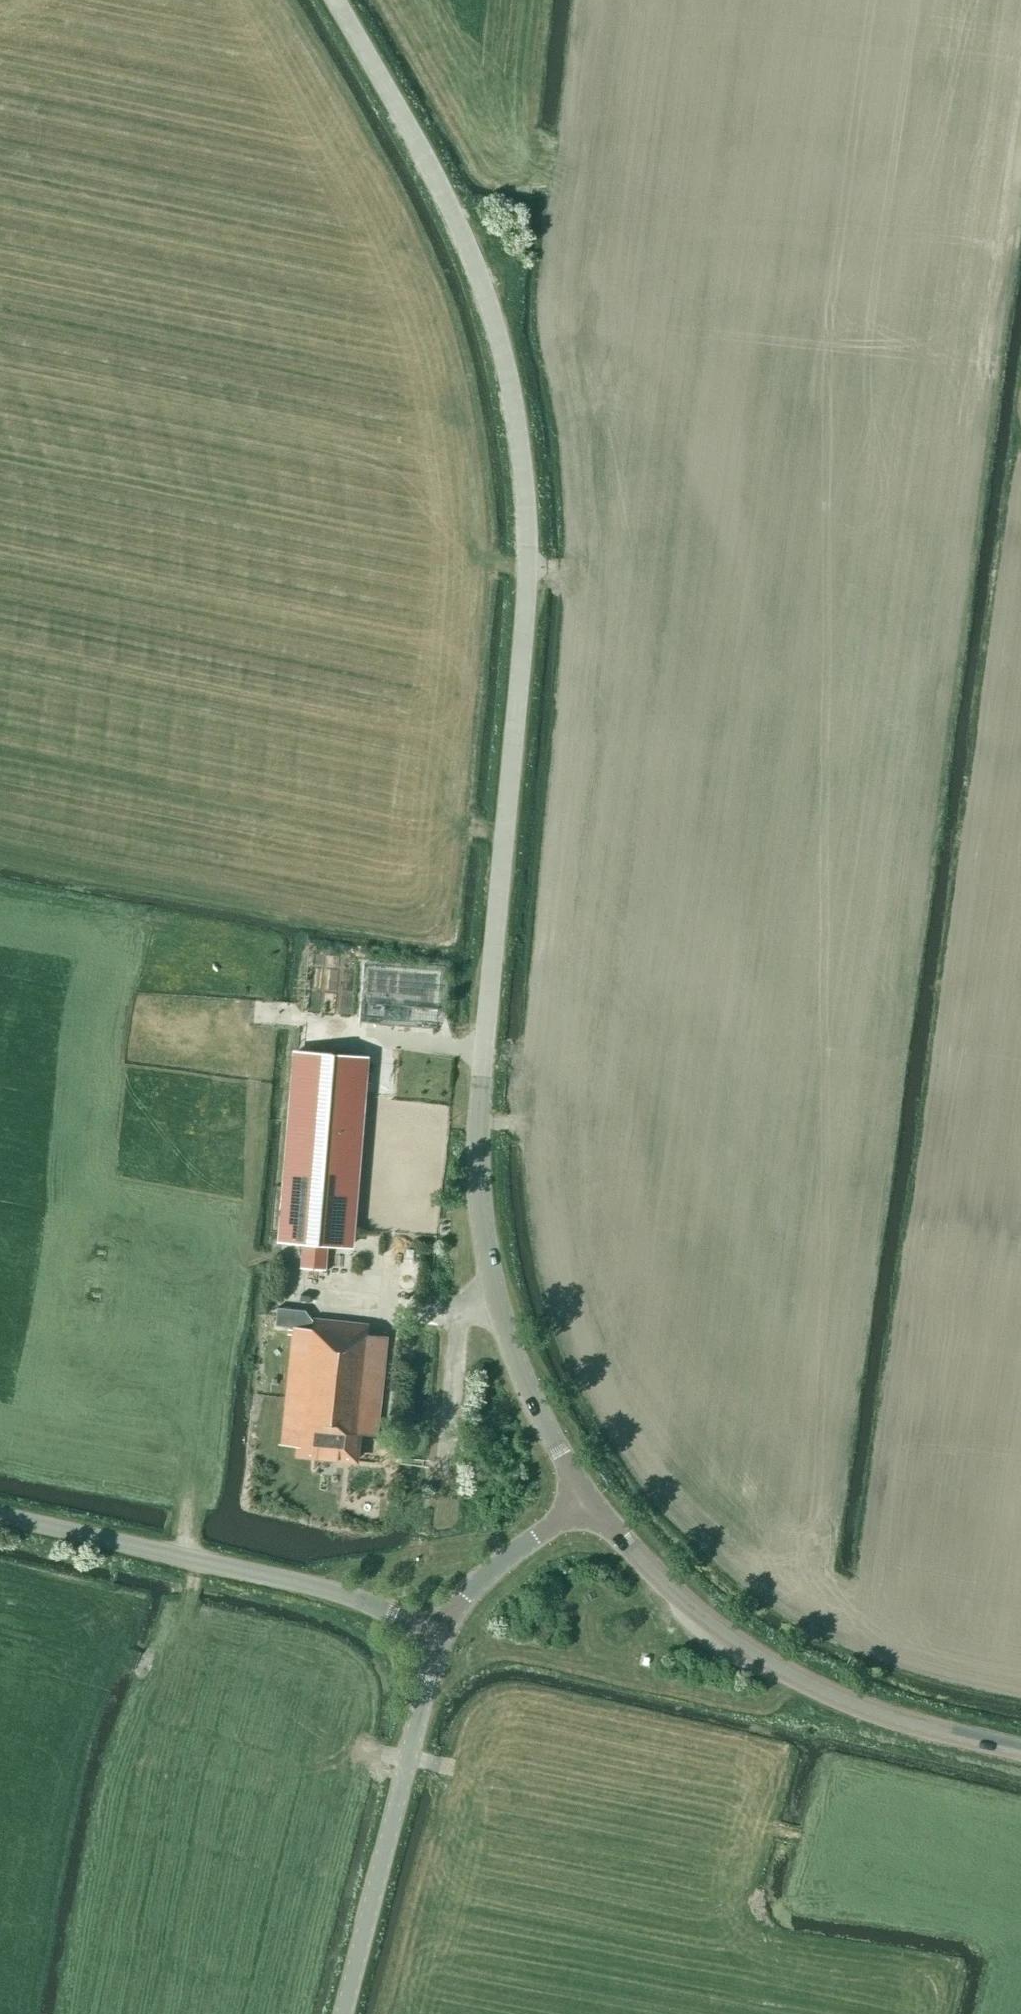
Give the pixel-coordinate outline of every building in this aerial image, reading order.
[(303,1239),(301,1263),(325,1265),(327,1241),(348,1243),(364,1053),(298,1047),(282,1237),(303,1239)] [(312,1330),(304,1329),(305,1319),(306,1310),(277,1307),(275,1325),(293,1327),(292,1336),(281,1445),(300,1447),(299,1455),(317,1456),(317,1457),(337,1459),(355,1460),(357,1434),(376,1436),(386,1338),(367,1335),(368,1326),(313,1320),(312,1330)]
